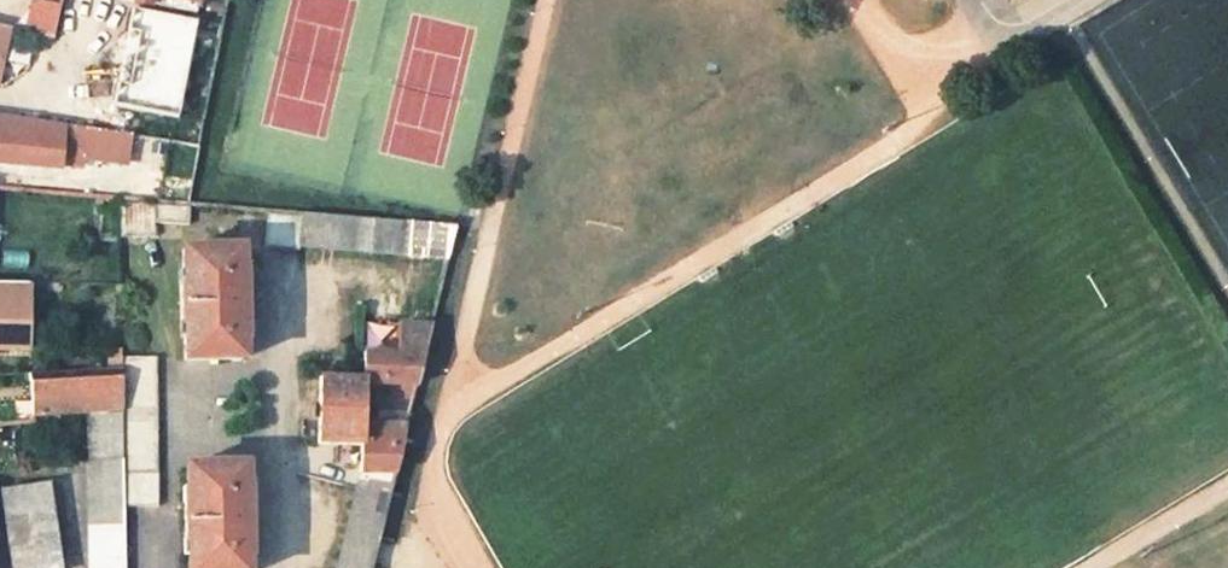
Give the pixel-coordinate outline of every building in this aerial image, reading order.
[(60,4),(40,0),(38,0),(30,28),(54,33),(60,4)] [(196,13),(198,2),(190,0),(125,0),(196,13)] [(58,178),(61,144),(98,149),(101,132),(37,123),(0,117),(0,173),(58,178)] [(194,206),(188,205),(122,200),(122,239),(155,239),(155,225),(194,225),(194,206)] [(305,215),(274,212),(270,246),(277,246),(302,248),(305,215)] [(455,227),(305,215),(302,248),(447,261),(455,227)] [(185,324),(186,360),(242,360),(242,339),(246,338),(246,272),(242,271),(241,249),(185,250),(186,286),(183,287),(183,324),(185,324)] [(0,283),(0,350),(30,351),(31,284),(0,283)] [(406,427),(370,427),(371,417),(363,416),(365,385),(393,387),(393,400),(413,401),(430,328),(396,328),(396,357),(366,356),(365,380),(319,380),(316,447),(361,448),(360,470),(336,567),(373,567),(406,427)] [(123,358),(124,371),(124,414),(125,457),(125,515),(157,513),(156,357),(123,358)] [(124,414),(124,371),(30,377),(32,417),(90,416),(124,414)] [(90,416),(90,462),(125,457),(124,414),(90,416)] [(125,515),(125,457),(90,462),(92,567),(126,567),(125,515)] [(188,567),(244,567),(243,556),(247,556),(247,487),(244,487),(243,466),(187,467),(188,508),(185,509),(186,543),(188,543),(188,567)] [(52,487),(2,494),(12,567),(63,567),(52,487)]
